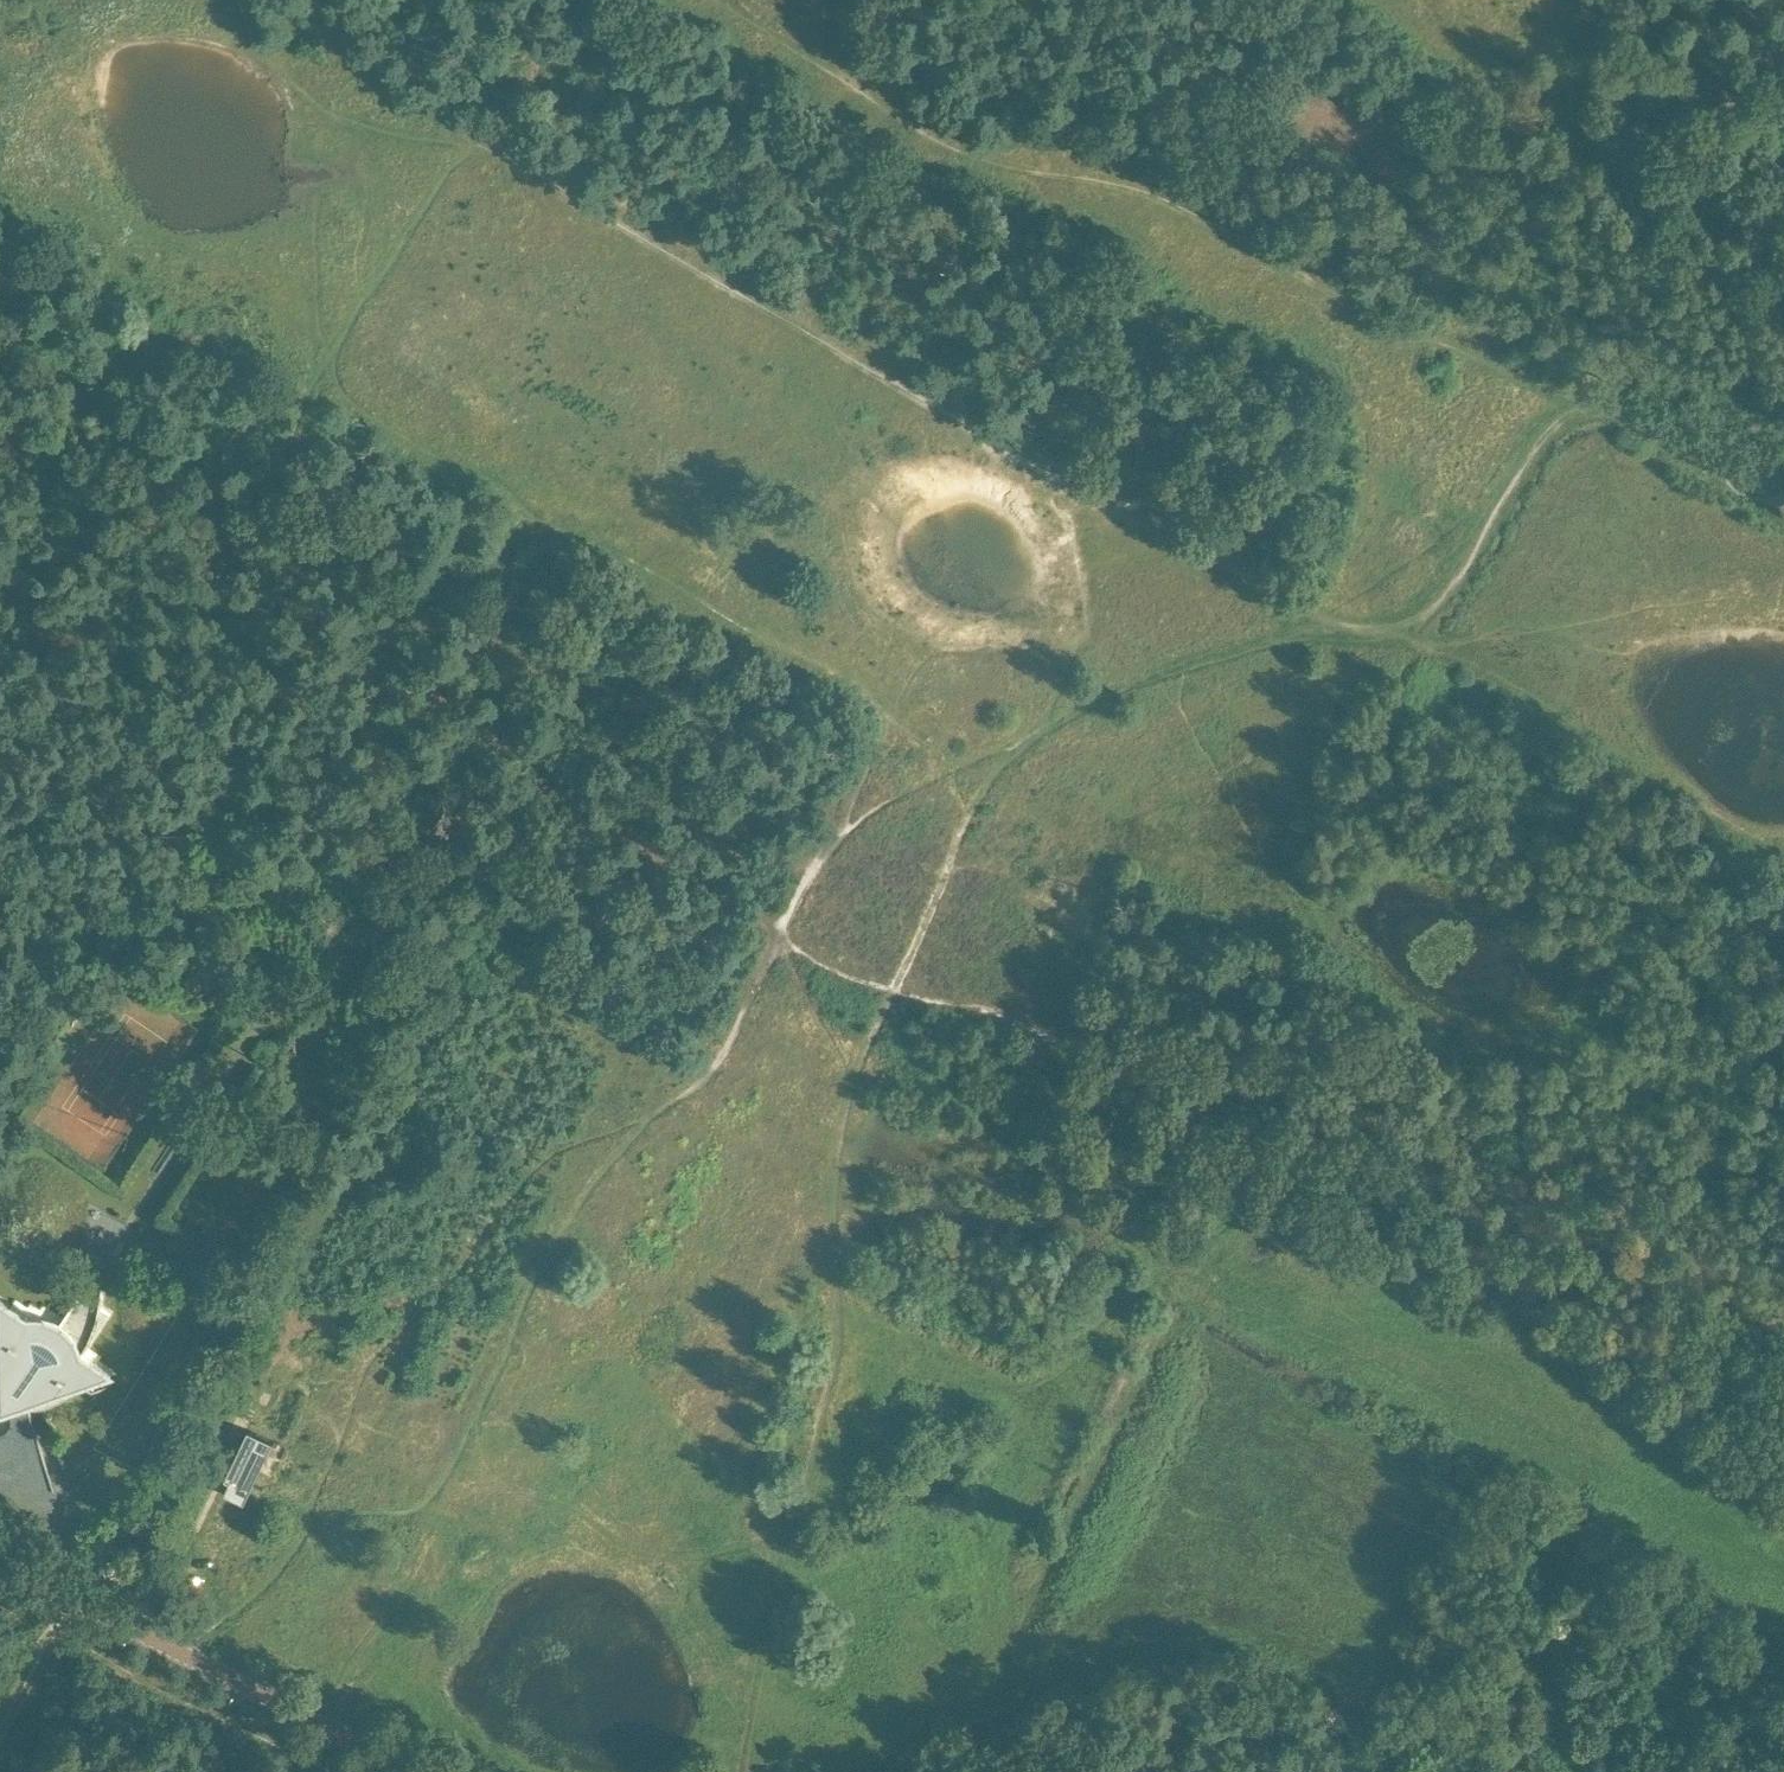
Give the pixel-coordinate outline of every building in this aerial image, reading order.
[(10,1391),(20,1397),(26,1406),(34,1407),(41,1407),(49,1405),(57,1402),(64,1398),(70,1393),(75,1387),(111,1373),(84,1354),(113,1311),(83,1291),(54,1334),(0,1298),(0,1389),(10,1391)] [(229,1480),(224,1491),(244,1501),(273,1440),(248,1428),(224,1478),(229,1480)] [(207,1447),(195,1472),(206,1477),(212,1464),(222,1469),(228,1456),(207,1447)]
